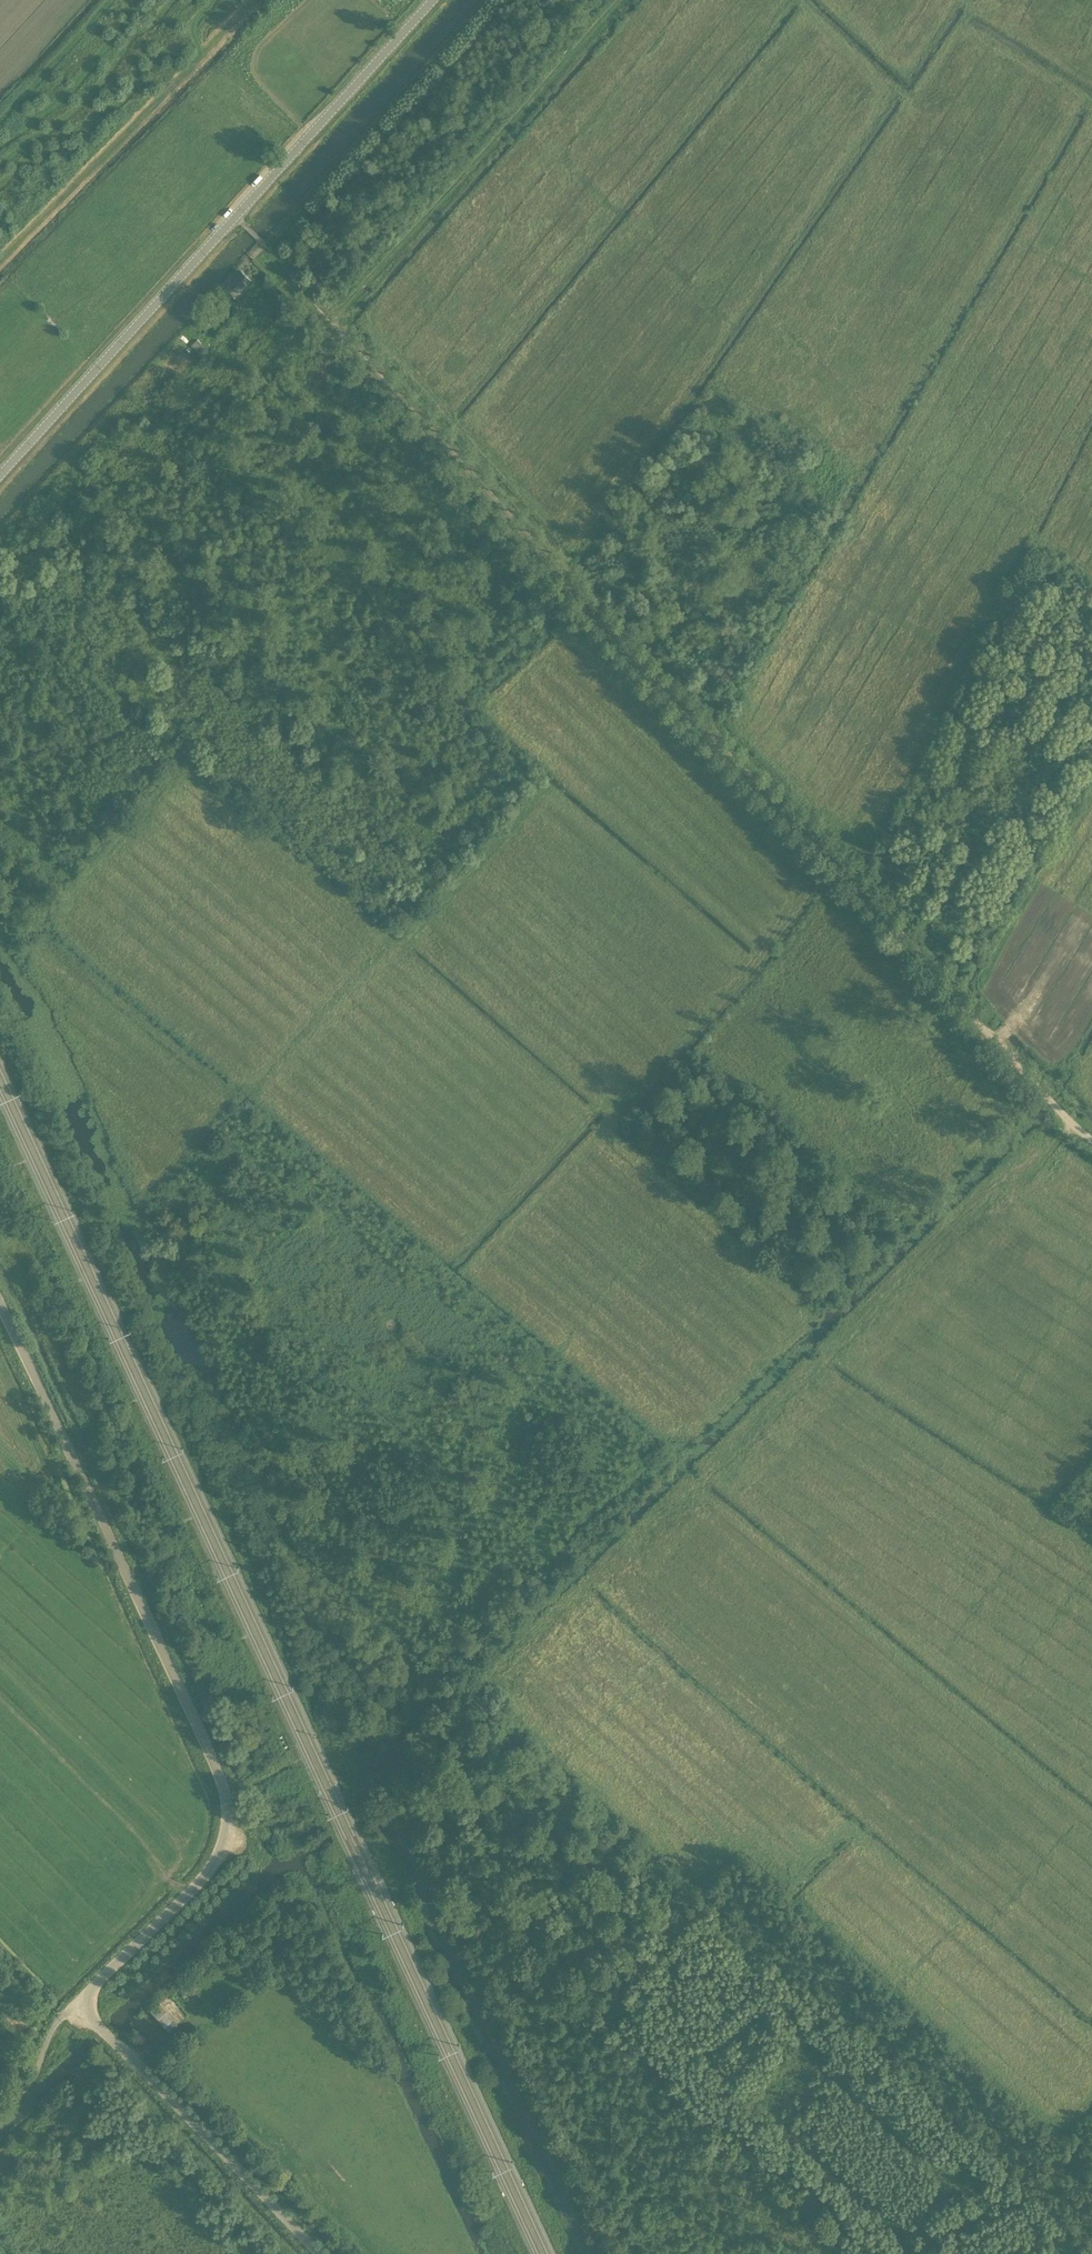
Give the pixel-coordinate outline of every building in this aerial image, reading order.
[(241,271),(230,283),(231,283),(226,288),(236,298),(241,293),(239,292),(250,280),(241,271)] [(212,310),(198,325),(199,326),(198,327),(203,333),(219,316),(212,310)] [(203,345),(197,339),(192,345),(202,354),(206,349),(202,345),(203,345)] [(161,2003),(151,2011),(169,2031),(178,2024),(161,2003)]
